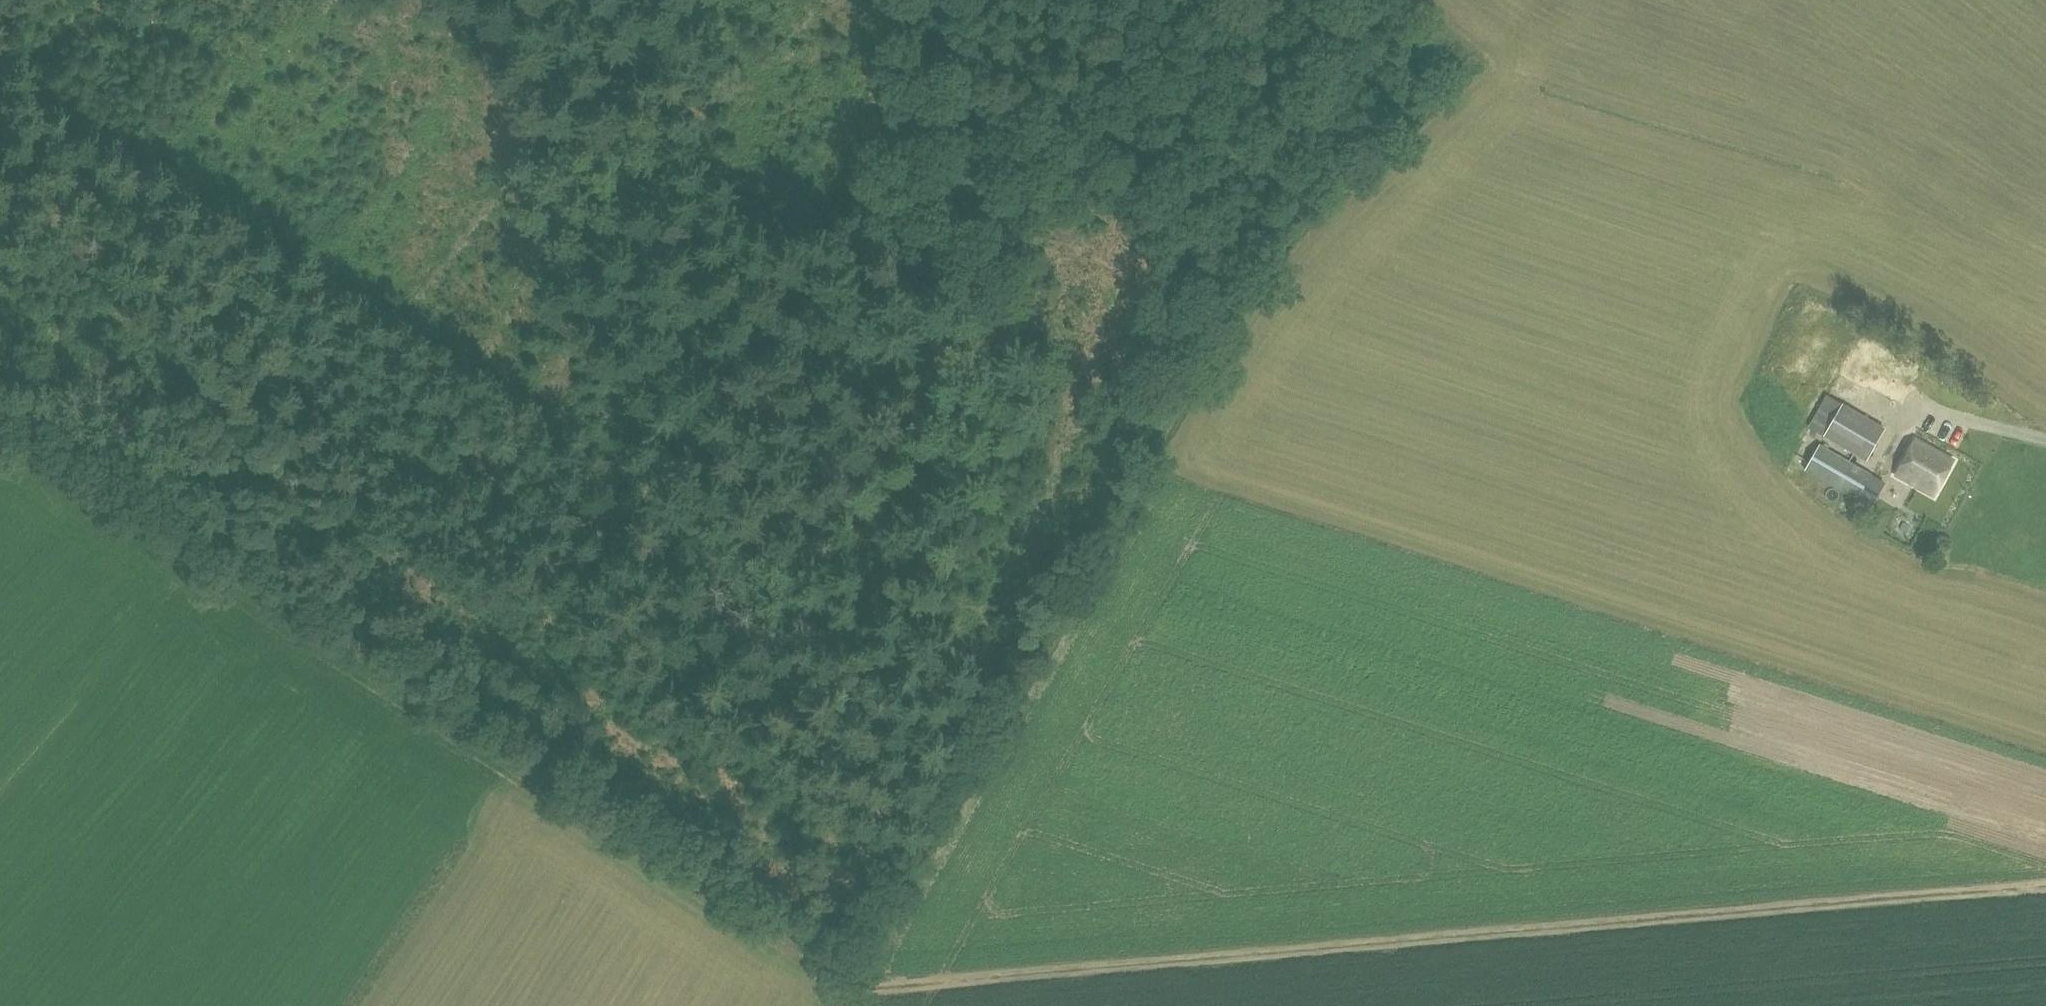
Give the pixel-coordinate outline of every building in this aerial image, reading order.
[(1920,370),(1862,337),(1843,371),(1901,403),(1920,370)] [(1825,434),(1874,451),(1886,417),(1838,400),(1825,434)] [(1935,498),(1955,463),(1918,441),(1897,475),(1935,498)] [(1876,488),(1824,460),(1810,486),(1862,514),(1876,488)]
